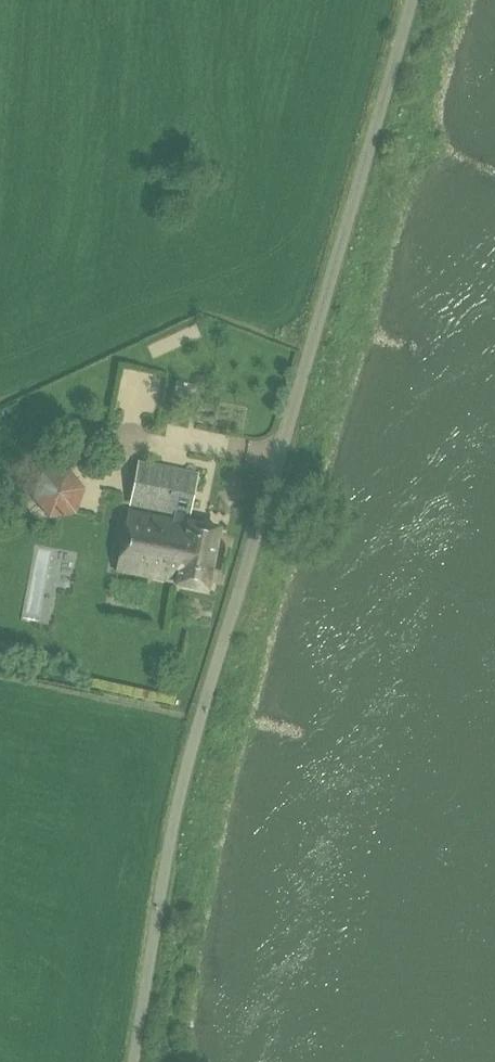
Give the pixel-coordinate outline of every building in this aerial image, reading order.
[(175,512),(173,520),(187,523),(197,474),(139,462),(131,503),(175,512)] [(33,498),(49,517),(75,513),(84,489),(69,469),(43,473),(33,498)] [(187,523),(173,520),(129,511),(118,569),(177,581),(176,583),(206,589),(218,529),(187,523)] [(85,583),(87,560),(68,558),(66,582),(85,583)]
